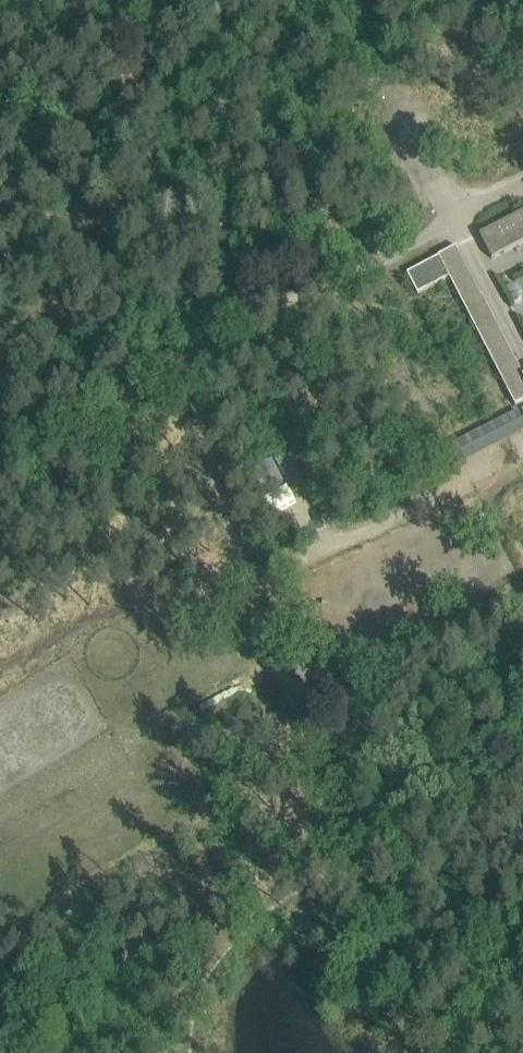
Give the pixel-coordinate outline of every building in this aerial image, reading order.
[(480,235),(492,259),(522,243),(522,212),(480,235)] [(482,296),(481,296),(456,248),(457,248),(457,247),(407,273),(417,294),(449,277),(515,405),(522,401),(522,375),(482,296)] [(295,446),(274,457),(288,481),(308,470),(295,446)]
